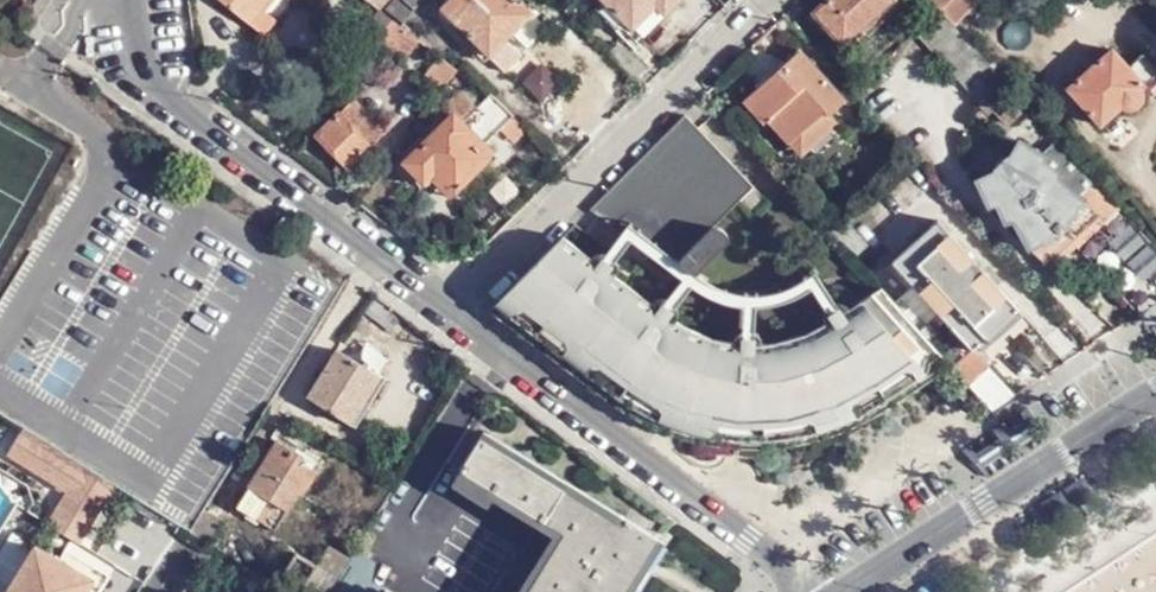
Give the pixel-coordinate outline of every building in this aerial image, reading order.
[(251,24),(270,0),(221,0),(251,24)] [(408,7),(424,18),(439,0),(413,0),(408,7)] [(516,0),(452,0),(442,9),(490,57),(532,16),(516,0)] [(634,30),(657,7),(664,14),(679,0),(604,0),(634,30)] [(817,15),(846,46),(898,0),(833,0),(817,15)] [(956,1),(943,11),(956,24),(968,14),(956,1)] [(634,30),(628,36),(635,42),(664,14),(657,7),(634,30)] [(394,21),(378,41),(389,48),(404,28),(394,21)] [(799,51),(745,101),(766,122),(770,120),(791,141),(825,110),(829,113),(844,99),(799,51)] [(1102,129),(1123,110),(1144,92),(1147,89),(1115,52),(1070,92),(1102,129)] [(459,72),(443,60),(426,82),(442,94),(459,72)] [(1144,92),(1123,110),(1126,111),(1129,113),(1132,112),(1143,105),(1145,97),(1144,92)] [(521,122),(497,98),(482,113),(466,95),(455,107),(458,111),(454,116),(455,119),(459,116),(471,130),(491,149),(521,122)] [(351,97),(316,140),(350,167),(383,123),(351,97)] [(687,113),(593,208),(665,284),(683,266),(684,274),(688,281),(691,283),(697,282),(737,242),(738,236),(736,231),(733,228),(729,226),(727,227),(724,225),(745,205),(758,220),(774,207),(760,192),(761,190),(687,113)] [(459,116),(455,119),(407,163),(423,181),(435,170),(454,190),(489,158),(465,133),(471,130),(459,116)] [(999,171),(980,181),(990,205),(997,201),(1007,223),(1015,218),(1028,245),(1022,250),(1041,273),(1117,216),(1099,193),(1085,202),(1055,181),(1059,175),(1040,163),(1044,155),(1021,141),(1009,161),(1011,166),(1009,170),(1005,173),(999,171)] [(955,369),(972,386),(991,369),(974,351),(1020,308),(932,214),(884,258),(940,319),(923,333),(944,356),(955,369)] [(845,223),(834,233),(856,257),(868,247),(845,223)] [(944,356),(923,333),(882,288),(859,307),(854,312),(847,316),(828,327),(780,346),(759,348),(729,344),(716,341),(696,331),(680,320),(654,303),(618,276),(593,258),(564,235),(499,302),(583,359),(585,361),(608,377),(616,382),(626,388),(638,397),(659,411),(671,417),(679,412),(688,406),(705,408),(706,413),(706,417),(703,423),(719,437),(732,424),(737,425),(740,428),(744,428),(772,426),(775,421),(794,435),(801,426),(803,423),(799,411),(816,405),(830,414),(836,418),(848,413),(842,398),(857,390),(874,398),(877,399),(890,392),(944,356)] [(600,253),(593,258),(618,276),(620,262),(609,252),(600,253)] [(664,299),(654,303),(680,320),(680,311),(679,308),(678,305),(674,299),(670,299),(667,298),(664,299)] [(583,359),(499,302),(489,311),(573,374),(583,359)] [(829,320),(828,327),(847,316),(854,312),(859,307),(851,306),(845,304),(841,304),(835,306),(832,310),(829,313),(829,317),(829,320)] [(339,352),(309,399),(352,425),(381,380),(339,352)] [(955,369),(944,356),(890,392),(900,405),(955,369)] [(608,377),(585,361),(583,367),(585,375),(593,384),(600,385),(607,380),(608,377)] [(626,388),(616,382),(615,388),(616,397),(624,404),(633,403),(638,397),(626,388)] [(842,398),(848,413),(851,413),(856,416),(859,415),(862,416),(866,414),(868,411),(871,408),(871,405),(877,399),(874,398),(857,390),(842,398)] [(803,423),(801,426),(804,427),(812,430),(819,429),(825,424),(830,414),(816,405),(799,411),(803,423)] [(679,412),(671,417),(672,419),(682,428),(687,431),(696,428),(703,423),(706,417),(706,413),(705,408),(688,406),(679,412)] [(23,429),(7,454),(67,493),(51,518),(82,538),(115,487),(85,469),(23,429)] [(665,543),(485,433),(463,470),(559,529),(520,591),(635,591),(665,543)] [(280,443),(238,507),(276,532),(300,496),(303,497),(323,465),(307,455),(304,459),(280,443)] [(78,544),(82,538),(51,518),(47,524),(78,544)] [(451,585),(463,591),(483,591),(509,551),(483,533),(451,585)] [(280,581),(284,577),(295,555),(279,546),(264,570),(280,581)] [(93,580),(59,560),(35,548),(10,591),(86,591),(93,580)] [(86,591),(103,591),(112,578),(66,548),(59,560),(93,580),(86,591)] [(295,555),(284,577),(303,588),(316,568),(295,555)] [(331,591),(358,591),(363,585),(373,566),(354,555),(331,591)]
